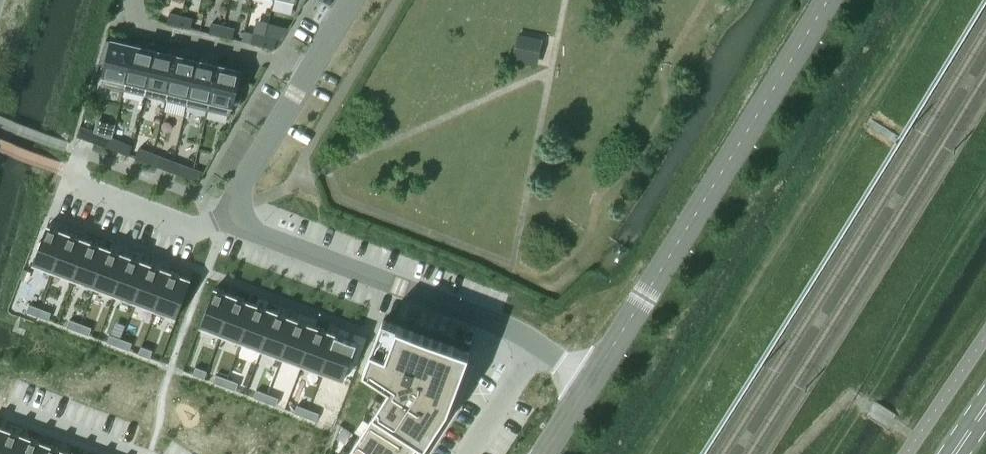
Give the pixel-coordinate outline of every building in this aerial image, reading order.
[(170,13),(167,23),(179,25),(181,16),(170,13)] [(181,16),(179,25),(191,28),(193,18),(181,16)] [(212,23),(210,33),(221,35),(224,26),(212,23)] [(224,26),(221,35),(233,38),(235,29),(224,26)] [(254,33),(251,43),(263,45),(265,36),(254,33)] [(265,36),(263,45),(275,48),(277,38),(265,36)] [(518,36),(514,59),(534,63),(539,40),(520,36),(518,36)] [(106,39),(99,64),(106,65),(102,85),(124,90),(134,46),(112,41),(106,39)] [(134,46),(124,90),(145,95),(155,51),(134,46)] [(155,51),(145,95),(166,100),(176,56),(155,51)] [(176,56),(166,100),(187,105),(197,61),(176,56)] [(197,61),(187,105),(208,110),(218,66),(197,61)] [(218,66),(208,110),(230,115),(233,104),(240,106),(244,86),(237,85),(241,71),(218,66)] [(98,133),(95,142),(106,146),(110,137),(98,133)] [(106,146),(117,151),(121,141),(110,137),(106,146)] [(139,148),(136,157),(136,158),(147,161),(150,152),(139,148)] [(150,152),(147,161),(158,165),(158,166),(162,156),(150,152)] [(180,163),(176,173),(177,173),(188,177),(191,168),(180,163)] [(191,168),(188,177),(199,181),(202,172),(191,168)] [(39,248),(33,263),(54,271),(69,233),(58,229),(57,227),(51,225),(49,226),(47,225),(42,239),(40,240),(37,246),(39,248)] [(69,233),(54,271),(75,278),(89,241),(78,237),(78,235),(72,232),(69,234),(69,233)] [(89,241),(75,278),(95,286),(109,249),(99,245),(98,242),(92,240),(90,241),(89,241)] [(109,249),(95,286),(115,294),(129,256),(119,252),(118,250),(112,247),(110,249),(109,249)] [(129,256),(115,294),(135,301),(149,264),(139,260),(138,257),(132,255),(130,257),(129,256)] [(149,264),(135,301),(156,309),(170,271),(159,268),(158,265),(152,263),(150,264),(149,264)] [(170,271),(156,309),(177,317),(191,279),(179,275),(179,273),(173,270),(170,272),(170,271)] [(214,288),(200,326),(221,334),(235,296),(225,292),(224,290),(218,288),(216,289),(214,288)] [(235,296),(221,334),(242,341),(256,304),(245,300),(244,297),(238,295),(236,297),(235,296)] [(256,304),(242,341),(262,349),(276,312),(265,308),(264,305),(258,303),(256,304)] [(29,304),(26,312),(37,316),(40,308),(29,304)] [(40,308),(37,316),(48,320),(51,312),(40,308)] [(276,312),(262,349),(282,357),(296,319),(285,315),(285,313),(279,310),(276,312)] [(296,319),(282,357),(302,364),(316,327),(306,323),(305,320),(299,318),(296,319)] [(70,319),(67,327),(78,331),(81,323),(70,319)] [(449,408),(466,362),(470,352),(383,319),(380,330),(365,369),(390,386),(346,453),(420,453),(449,408)] [(81,323),(78,331),(89,335),(92,328),(81,323)] [(316,327),(302,364),(322,372),(337,334),(326,330),(325,328),(319,326),(317,327),(316,327)] [(337,334),(322,372),(343,380),(358,342),(346,338),(345,335),(339,333),(337,335),(337,334)] [(110,334),(107,342),(118,346),(121,339),(110,334)] [(121,339),(118,346),(129,350),(132,343),(121,339)] [(141,346),(138,354),(150,358),(153,350),(141,346)] [(196,367),(193,374),(204,379),(207,371),(196,367)] [(216,374),(213,382),(224,386),(227,379),(216,374)] [(227,379),(224,386),(236,390),(238,383),(227,379)] [(257,390),(254,397),(265,401),(268,394),(257,390)] [(268,394),(265,401),(276,406),(279,398),(268,394)] [(297,405),(294,412),(305,417),(308,409),(297,405)] [(308,409),(305,417),(316,421),(319,413),(308,409)] [(9,430),(0,427),(0,453),(9,430)] [(0,453),(23,453),(29,438),(19,434),(18,431),(12,429),(10,431),(9,430),(0,453)] [(23,453),(46,453),(49,446),(39,442),(38,439),(32,437),(30,438),(29,438),(23,453)] [(46,453),(69,453),(59,449),(58,447),(52,444),(50,446),(49,446),(46,453)]
